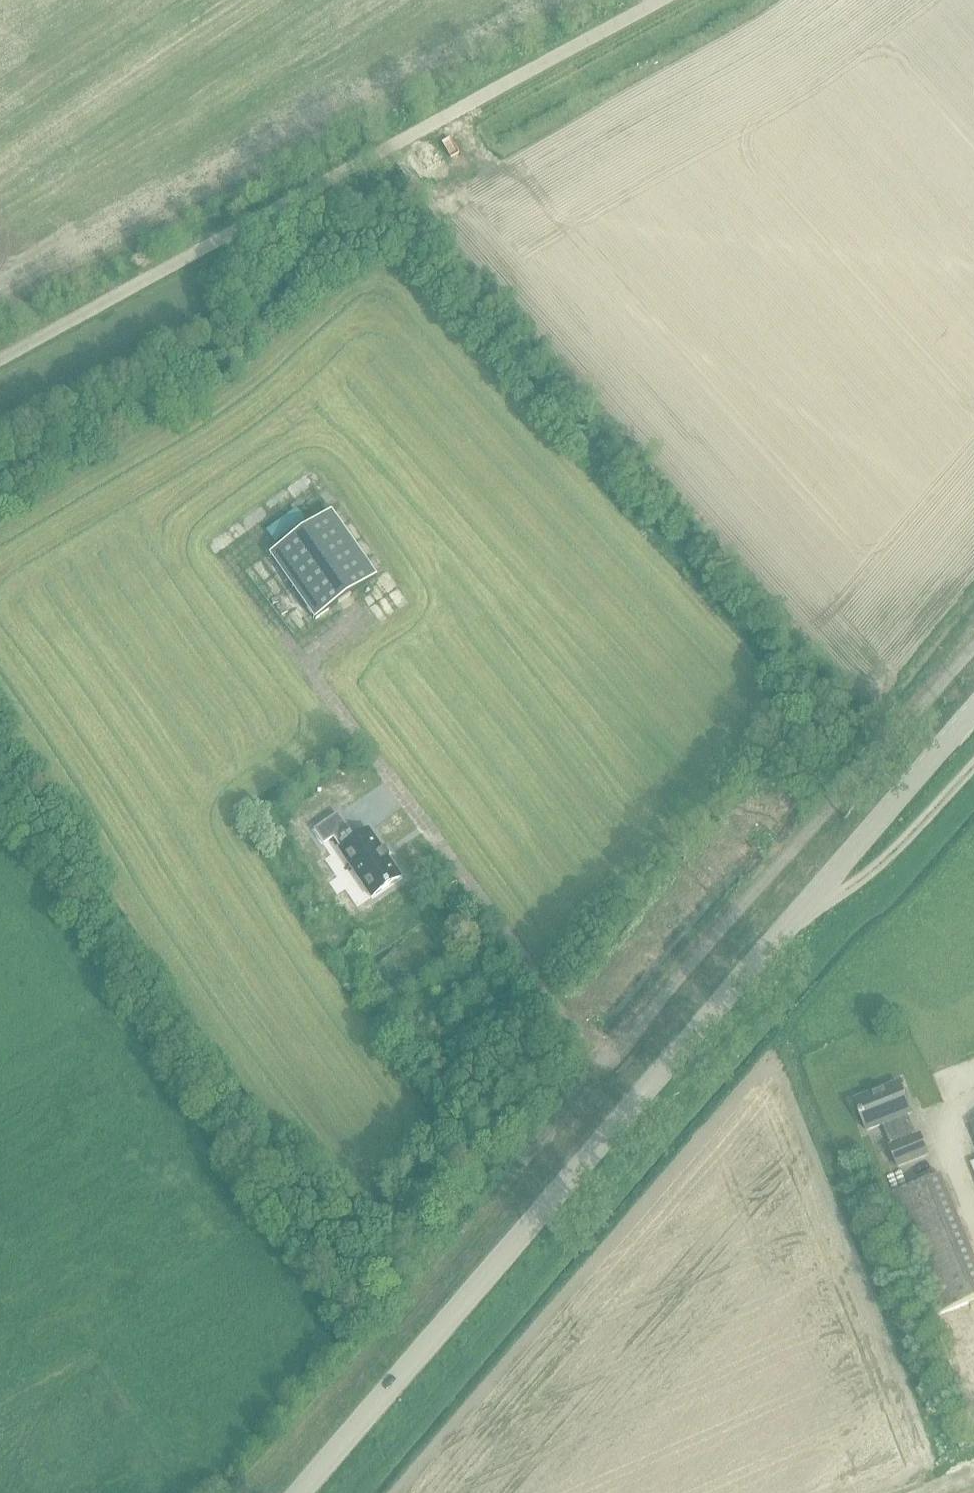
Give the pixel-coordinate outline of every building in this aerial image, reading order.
[(330,510),(270,553),(315,619),(376,577),(330,510)] [(337,814),(314,830),(323,843),(333,836),(341,848),(339,849),(371,897),(400,877),(389,862),(367,830),(354,839),(337,814)] [(920,1135),(916,1137),(907,1115),(911,1113),(899,1083),(855,1101),(867,1131),(882,1125),(891,1147),(890,1147),(898,1167),(928,1155),(920,1135)] [(940,1313),(973,1299),(973,1257),(941,1175),(893,1195),(940,1313)]
